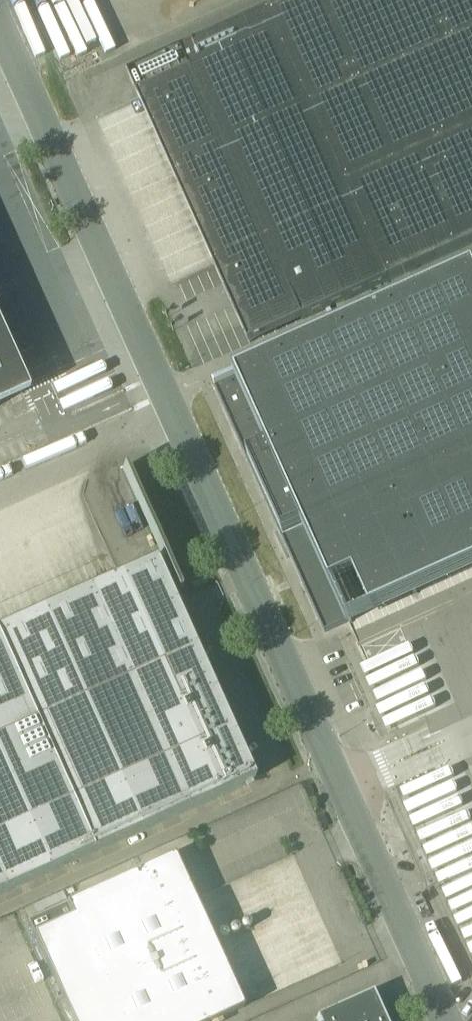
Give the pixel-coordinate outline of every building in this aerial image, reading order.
[(129,75),(249,344),(471,244),(471,0),(294,0),(129,75)] [(214,385),(216,388),(214,388),(279,531),(278,532),(279,532),(281,531),(290,551),(300,547),(315,581),(327,576),(349,625),(471,569),(471,269),(214,385)] [(176,604),(156,559),(0,629),(0,893),(255,779),(176,604)] [(195,899),(174,854),(27,921),(72,1020),(214,1020),(243,1008),(195,899)] [(372,992),(316,1017),(318,1020),(385,1020),(372,992)]
